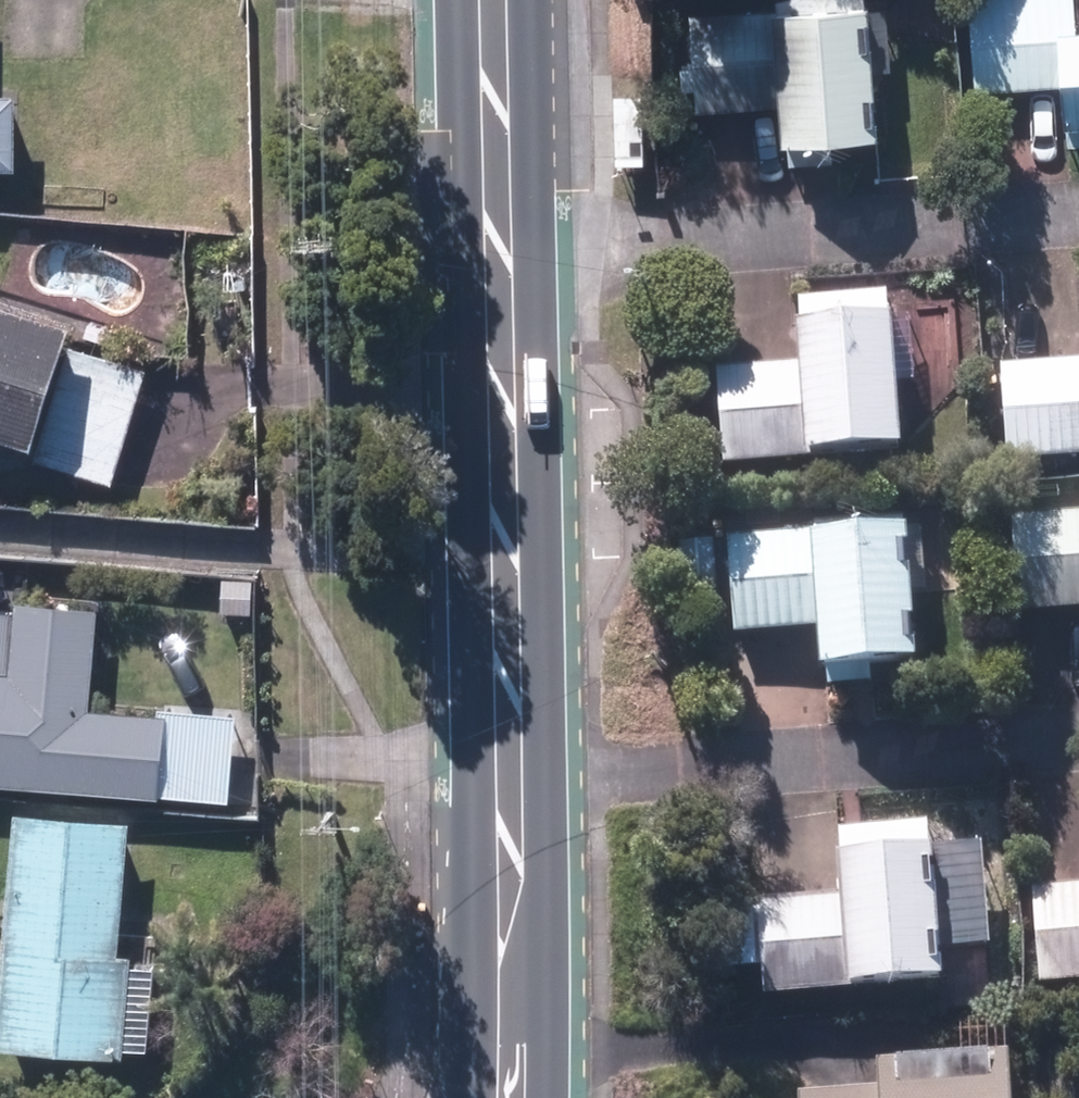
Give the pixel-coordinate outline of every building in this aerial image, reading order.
[(791,171),(831,168),(830,144),(875,141),(871,77),(891,74),(886,14),(866,16),(865,0),(842,0),(773,6),(774,17),(689,24),(695,116),(778,109),(781,148),(789,148),(791,171)] [(1066,149),(1078,148),(1078,31),(1076,31),(1074,0),(969,0),(974,93),(1063,88),(1066,149)] [(612,94),(613,151),(640,152),(640,92),(612,94)] [(14,170),(15,101),(0,101),(0,170),(14,170)] [(716,377),(722,472),(809,465),(808,460),(898,454),(893,388),(913,386),(907,322),(889,323),(887,298),(798,304),(800,330),(796,330),(799,370),(716,377)] [(29,449),(67,329),(0,308),(0,439),(29,449)] [(36,463),(110,487),(146,375),(73,351),(36,463)] [(1006,465),(1078,462),(1078,367),(1001,372),(1006,465)] [(1015,523),(1016,613),(1078,612),(1078,522),(1015,523)] [(828,670),(829,691),(871,688),(870,667),(914,666),(907,538),(902,538),(901,526),(814,530),(814,542),(730,546),(734,636),(817,633),(819,670),(828,670)] [(223,586),(224,619),(252,620),(251,584),(223,586)] [(226,806),(234,719),(165,713),(164,723),(86,715),(94,616),(17,608),(16,618),(0,616),(0,788),(226,806)] [(121,1064),(122,1052),(146,1054),(153,972),(129,970),(130,959),(116,958),(127,828),(14,818),(0,986),(0,1053),(121,1064)] [(755,908),(763,1000),(940,987),(927,827),(837,834),(842,902),(755,908)] [(1039,987),(1078,985),(1078,892),(1035,894),(1039,987)] [(719,927),(721,958),(753,956),(751,926),(719,927)] [(1006,1060),(879,1070),(880,1092),(804,1097),(1009,1097),(1006,1060)]
